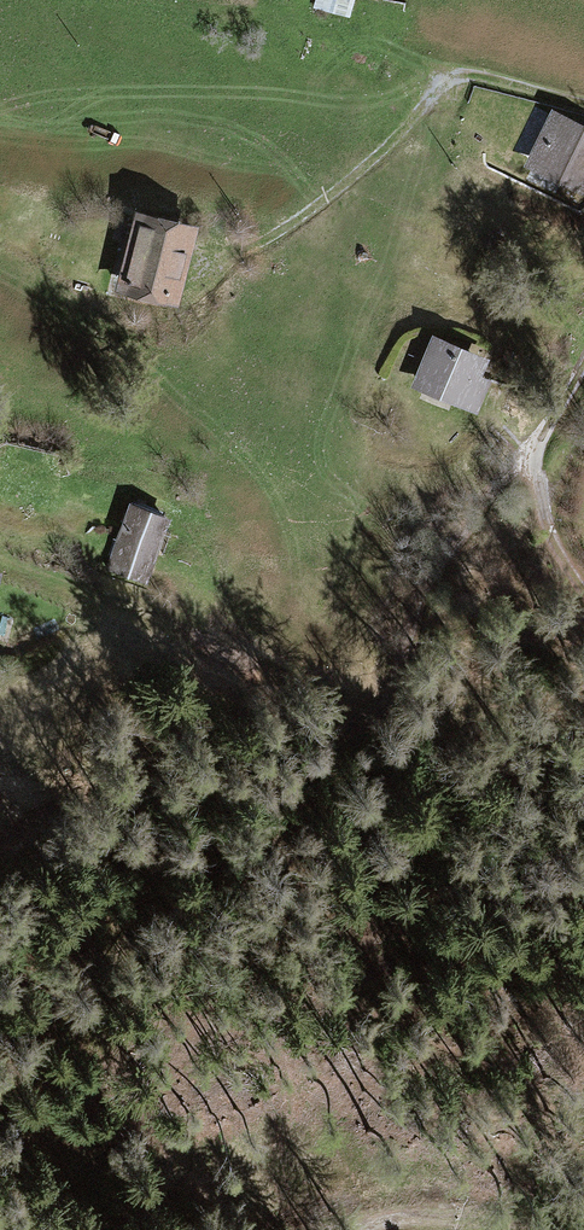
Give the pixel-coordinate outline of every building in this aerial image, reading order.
[(313,10),(349,19),(354,0),(316,0),(313,10)] [(550,113),(522,171),(582,200),(583,196),(583,129),(550,113)] [(197,226),(132,211),(114,291),(179,305),(197,226)] [(487,359),(429,338),(410,392),(467,413),(487,359)] [(168,517),(127,505),(107,574),(148,586),(168,517)]
